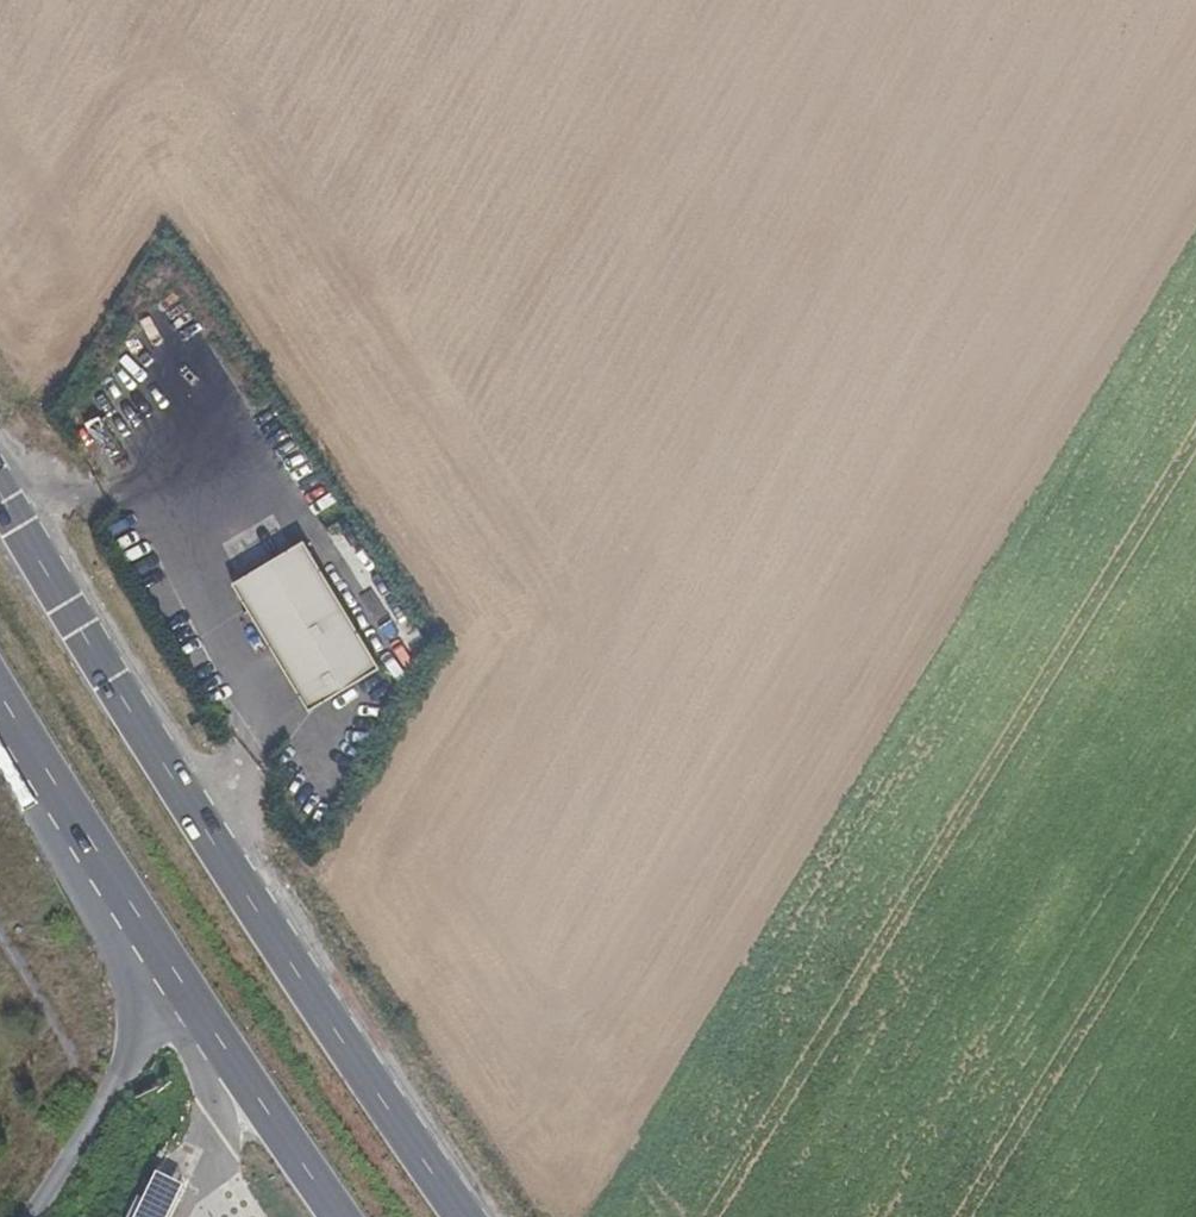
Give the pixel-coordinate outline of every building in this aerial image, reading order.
[(297,541),(231,583),(310,708),(376,667),(297,541)] [(182,1180),(155,1171),(139,1216),(170,1216),(182,1180)]
